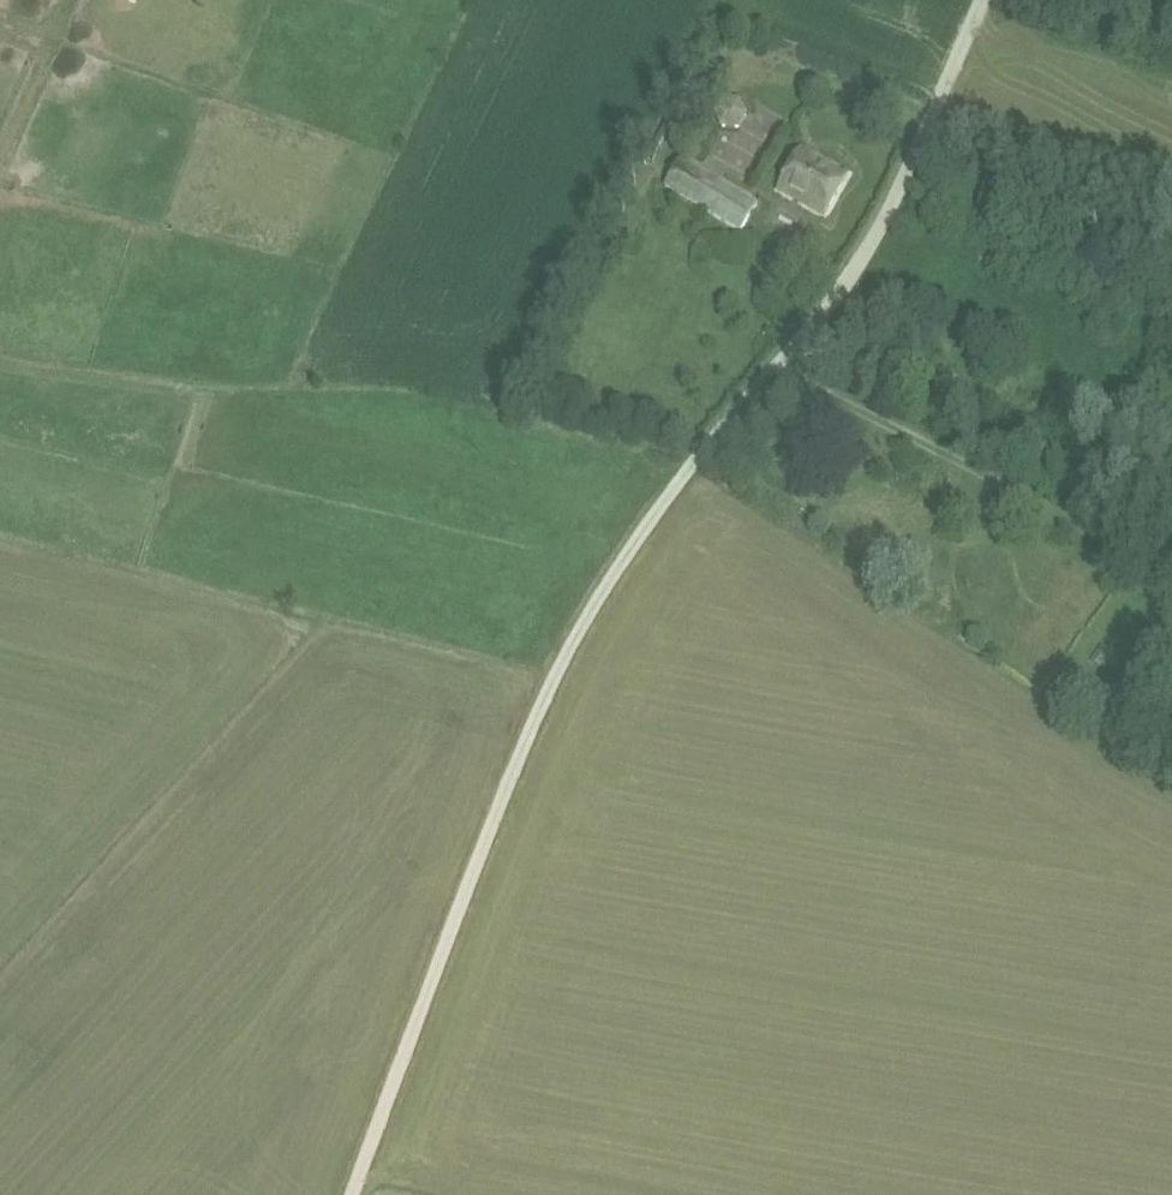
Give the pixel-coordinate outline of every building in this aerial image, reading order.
[(748,116),(743,103),(727,102),(718,114),(724,127),(740,128),(748,116)] [(849,176),(804,148),(779,190),(825,217),(849,176)] [(758,201),(681,158),(665,186),(743,232),(758,201)]
